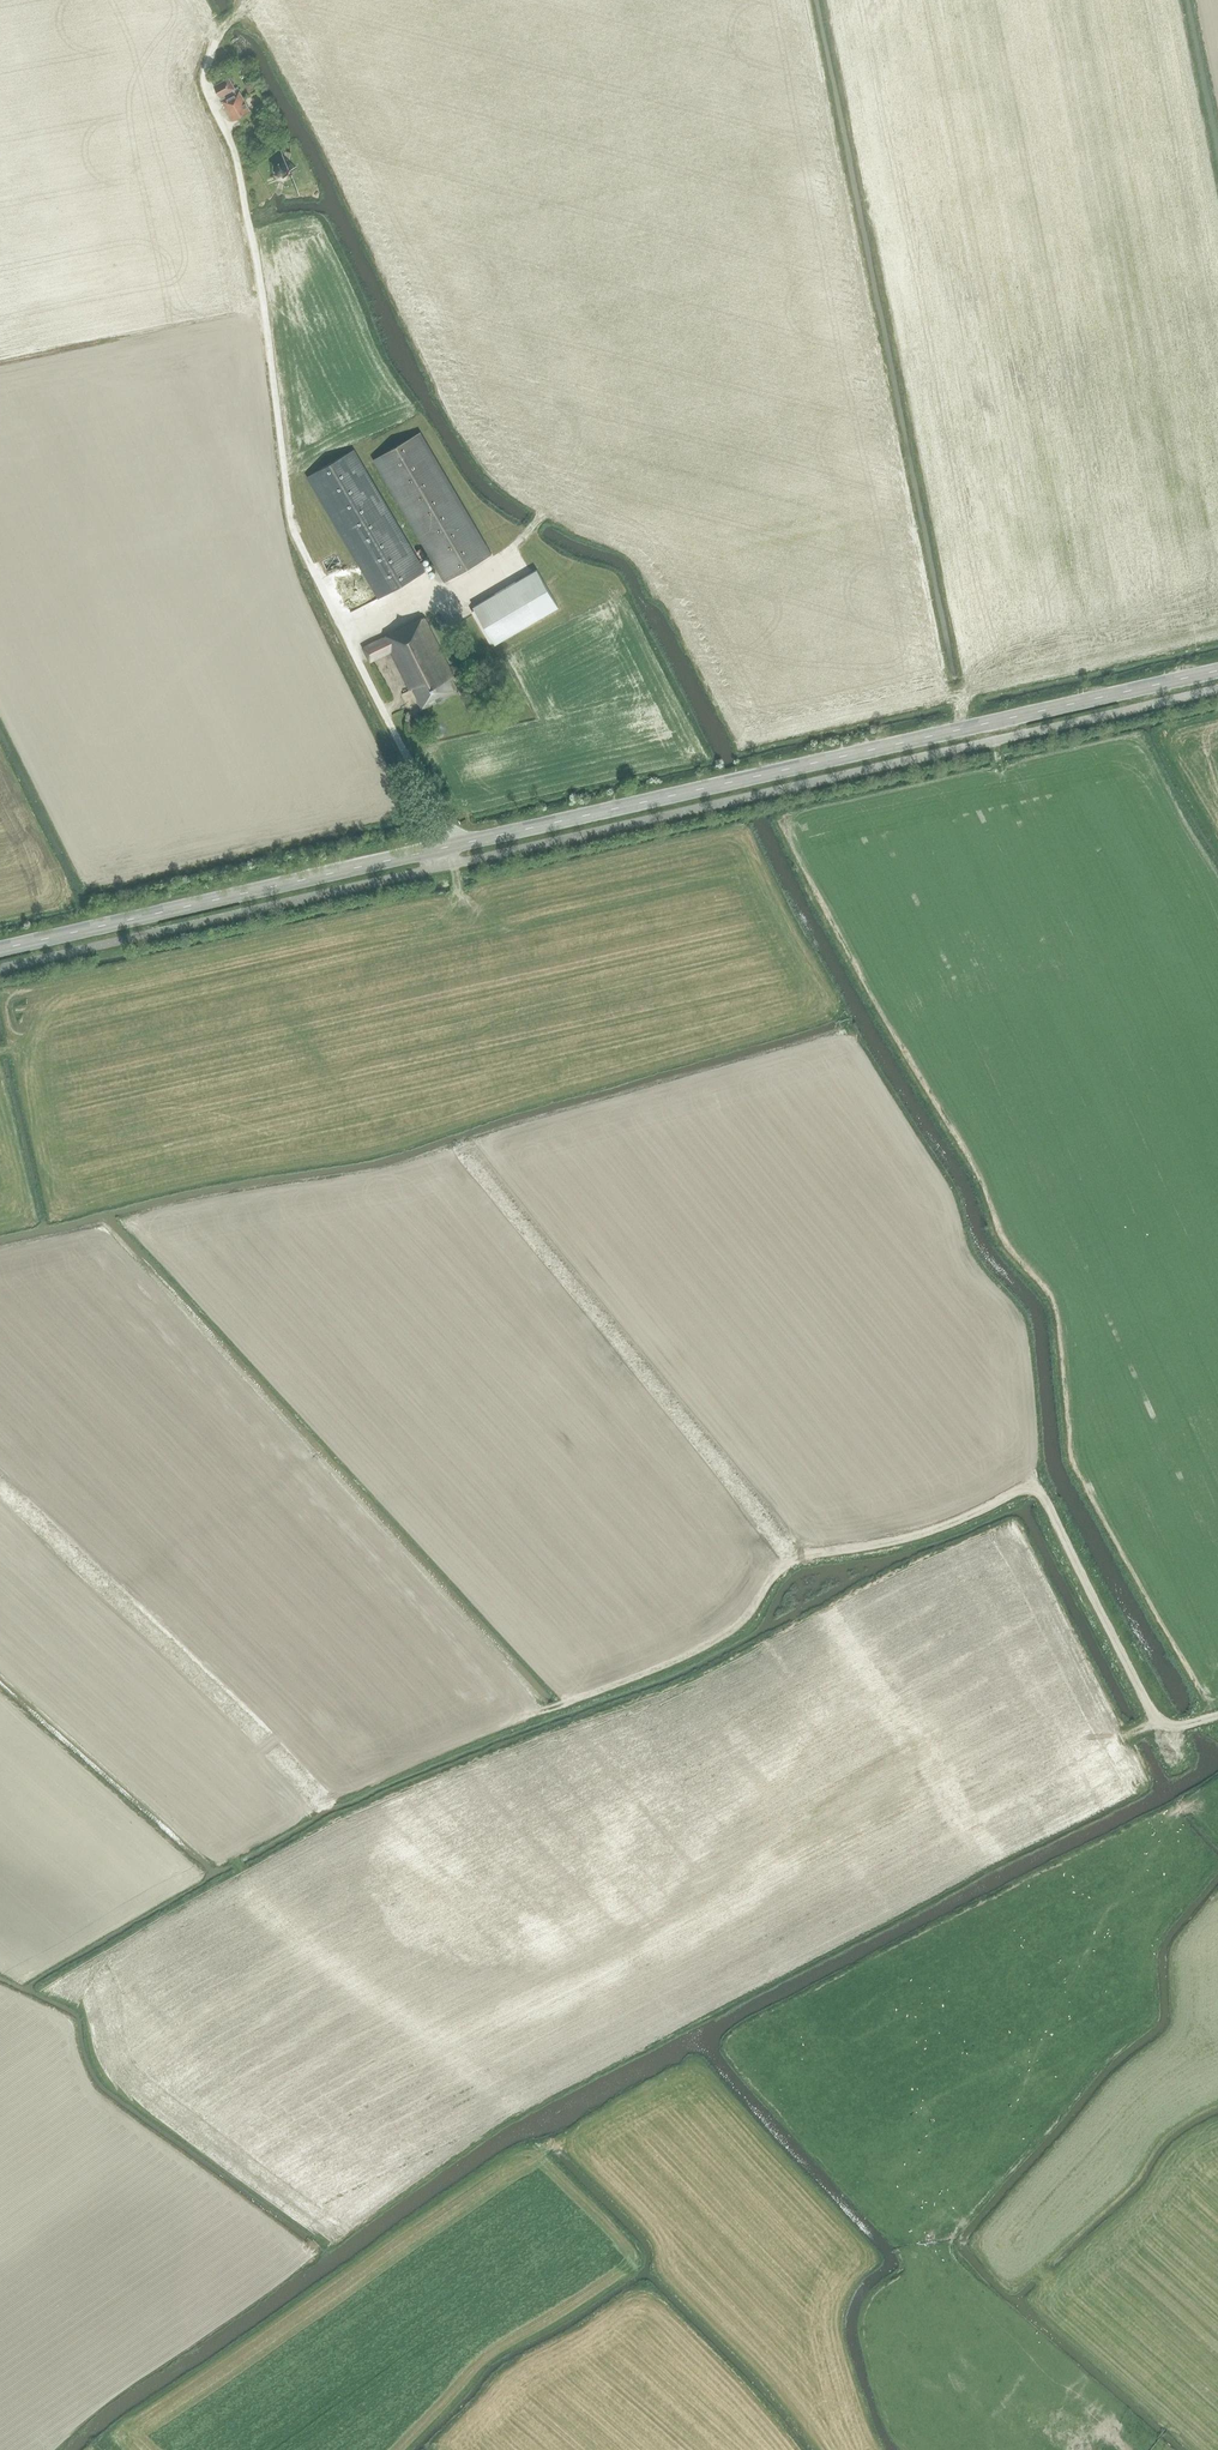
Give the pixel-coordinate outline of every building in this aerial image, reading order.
[(235,88),(229,78),(214,86),(220,96),(222,99),(233,120),(250,110),(250,109),(250,110),(237,87),(235,88)] [(244,83),(248,91),(255,87),(251,79),(244,83)] [(293,171),(293,170),(290,165),(289,164),(284,163),(282,163),(278,165),(277,166),(275,172),(275,173),(278,178),(279,179),(285,180),(286,180),(291,177),(291,176),(293,171)] [(435,456),(421,432),(373,460),(387,484),(444,581),(492,553),(435,456)] [(354,450),(307,478),(379,598),(425,571),(354,450)] [(475,609),(472,610),(491,643),(494,641),(496,643),(559,606),(537,569),(474,606),(475,609)] [(363,647),(370,661),(389,652),(388,650),(390,649),(410,690),(413,688),(422,707),(458,690),(452,679),(454,677),(425,617),(363,647)] [(409,720),(408,732),(418,733),(419,721),(409,720)]
